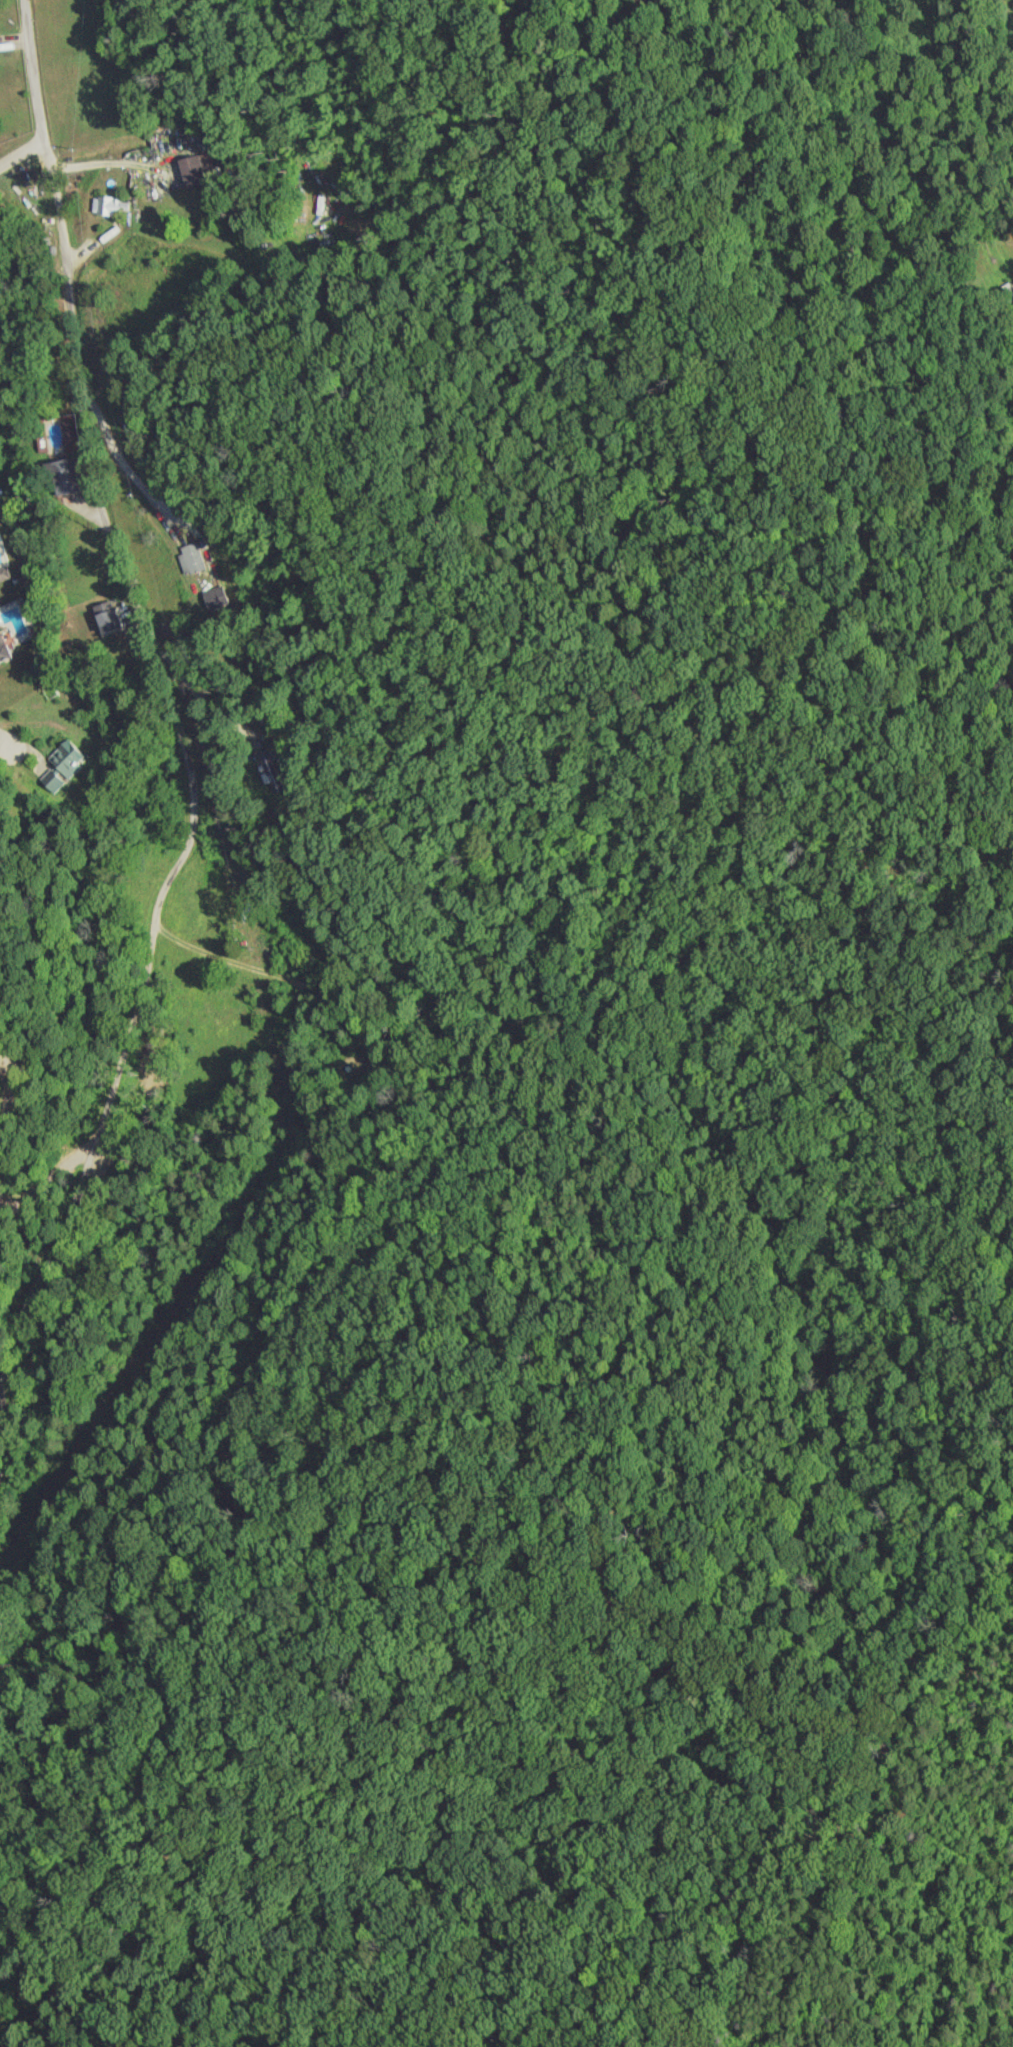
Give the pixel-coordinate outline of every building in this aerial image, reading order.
[(179,161),(185,187),(209,182),(203,155),(179,161)] [(129,198),(93,199),(94,216),(129,215),(129,198)] [(1009,304),(1012,303),(1012,289),(1010,283),(1002,287),(1009,304)] [(76,458),(49,463),(56,497),(83,492),(76,458)] [(185,576),(207,570),(199,543),(177,549),(185,576)] [(123,626),(114,600),(92,608),(101,634),(123,626)] [(11,659),(0,635),(0,664),(11,659)] [(68,779),(88,759),(68,738),(48,759),(68,779)] [(268,784),(274,783),(276,792),(292,788),(281,745),(260,751),(268,784)]
